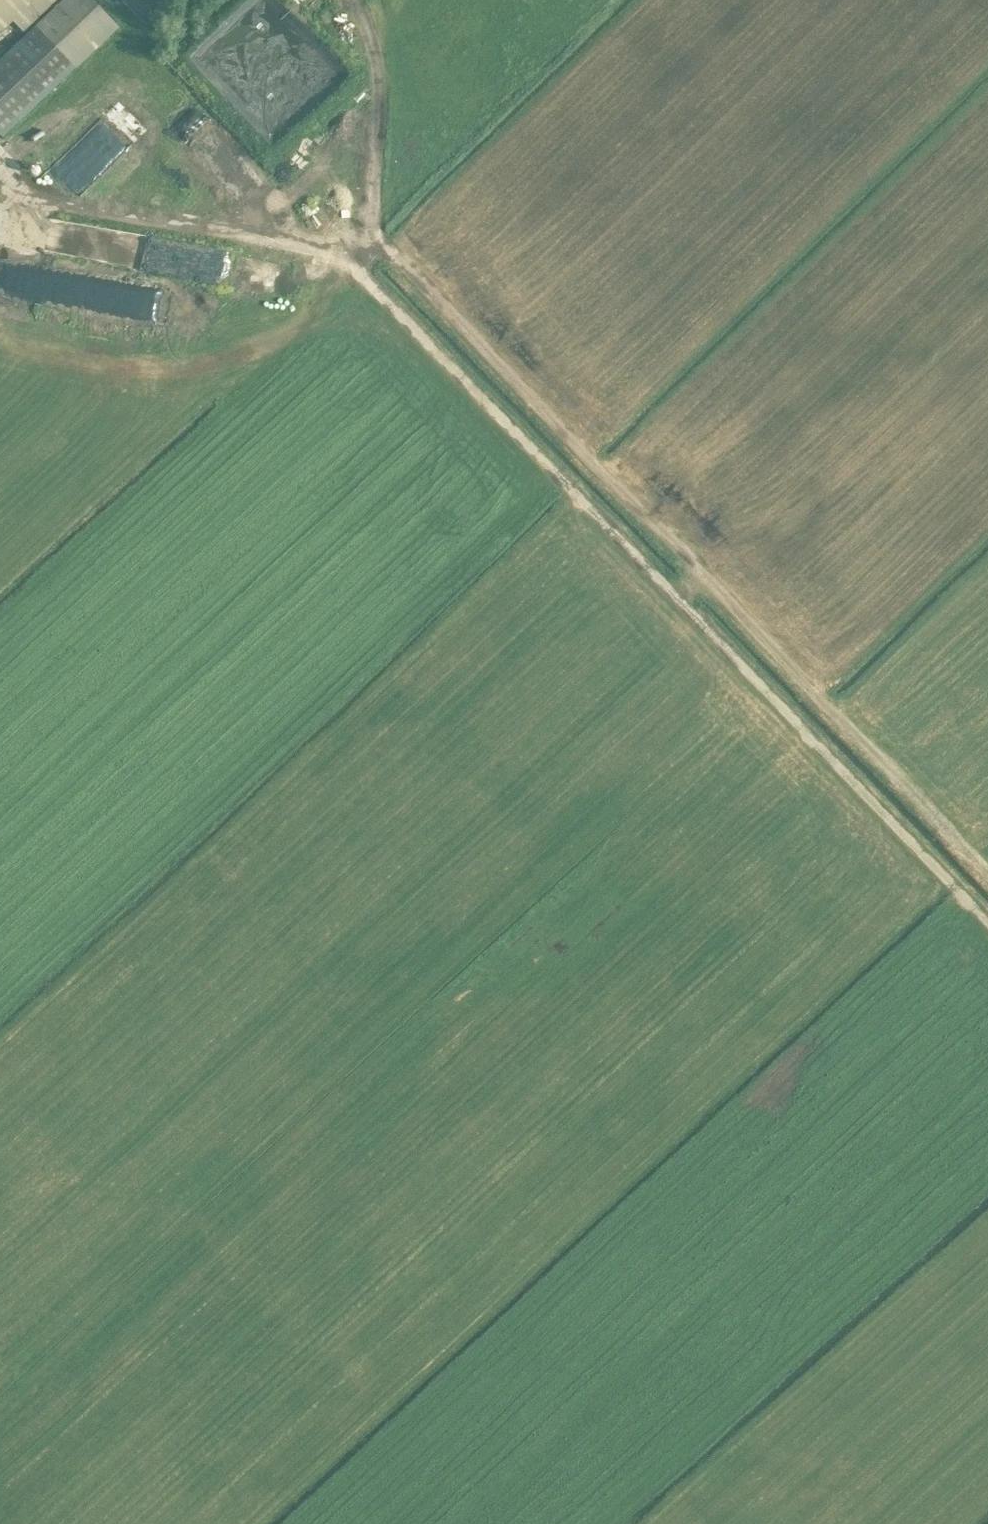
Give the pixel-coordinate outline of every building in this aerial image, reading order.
[(76,67),(119,26),(93,0),(64,0),(0,62),(0,133),(3,137),(21,154),(93,85),(76,67)] [(56,0),(0,0),(0,31),(13,19),(24,31),(56,0)]
